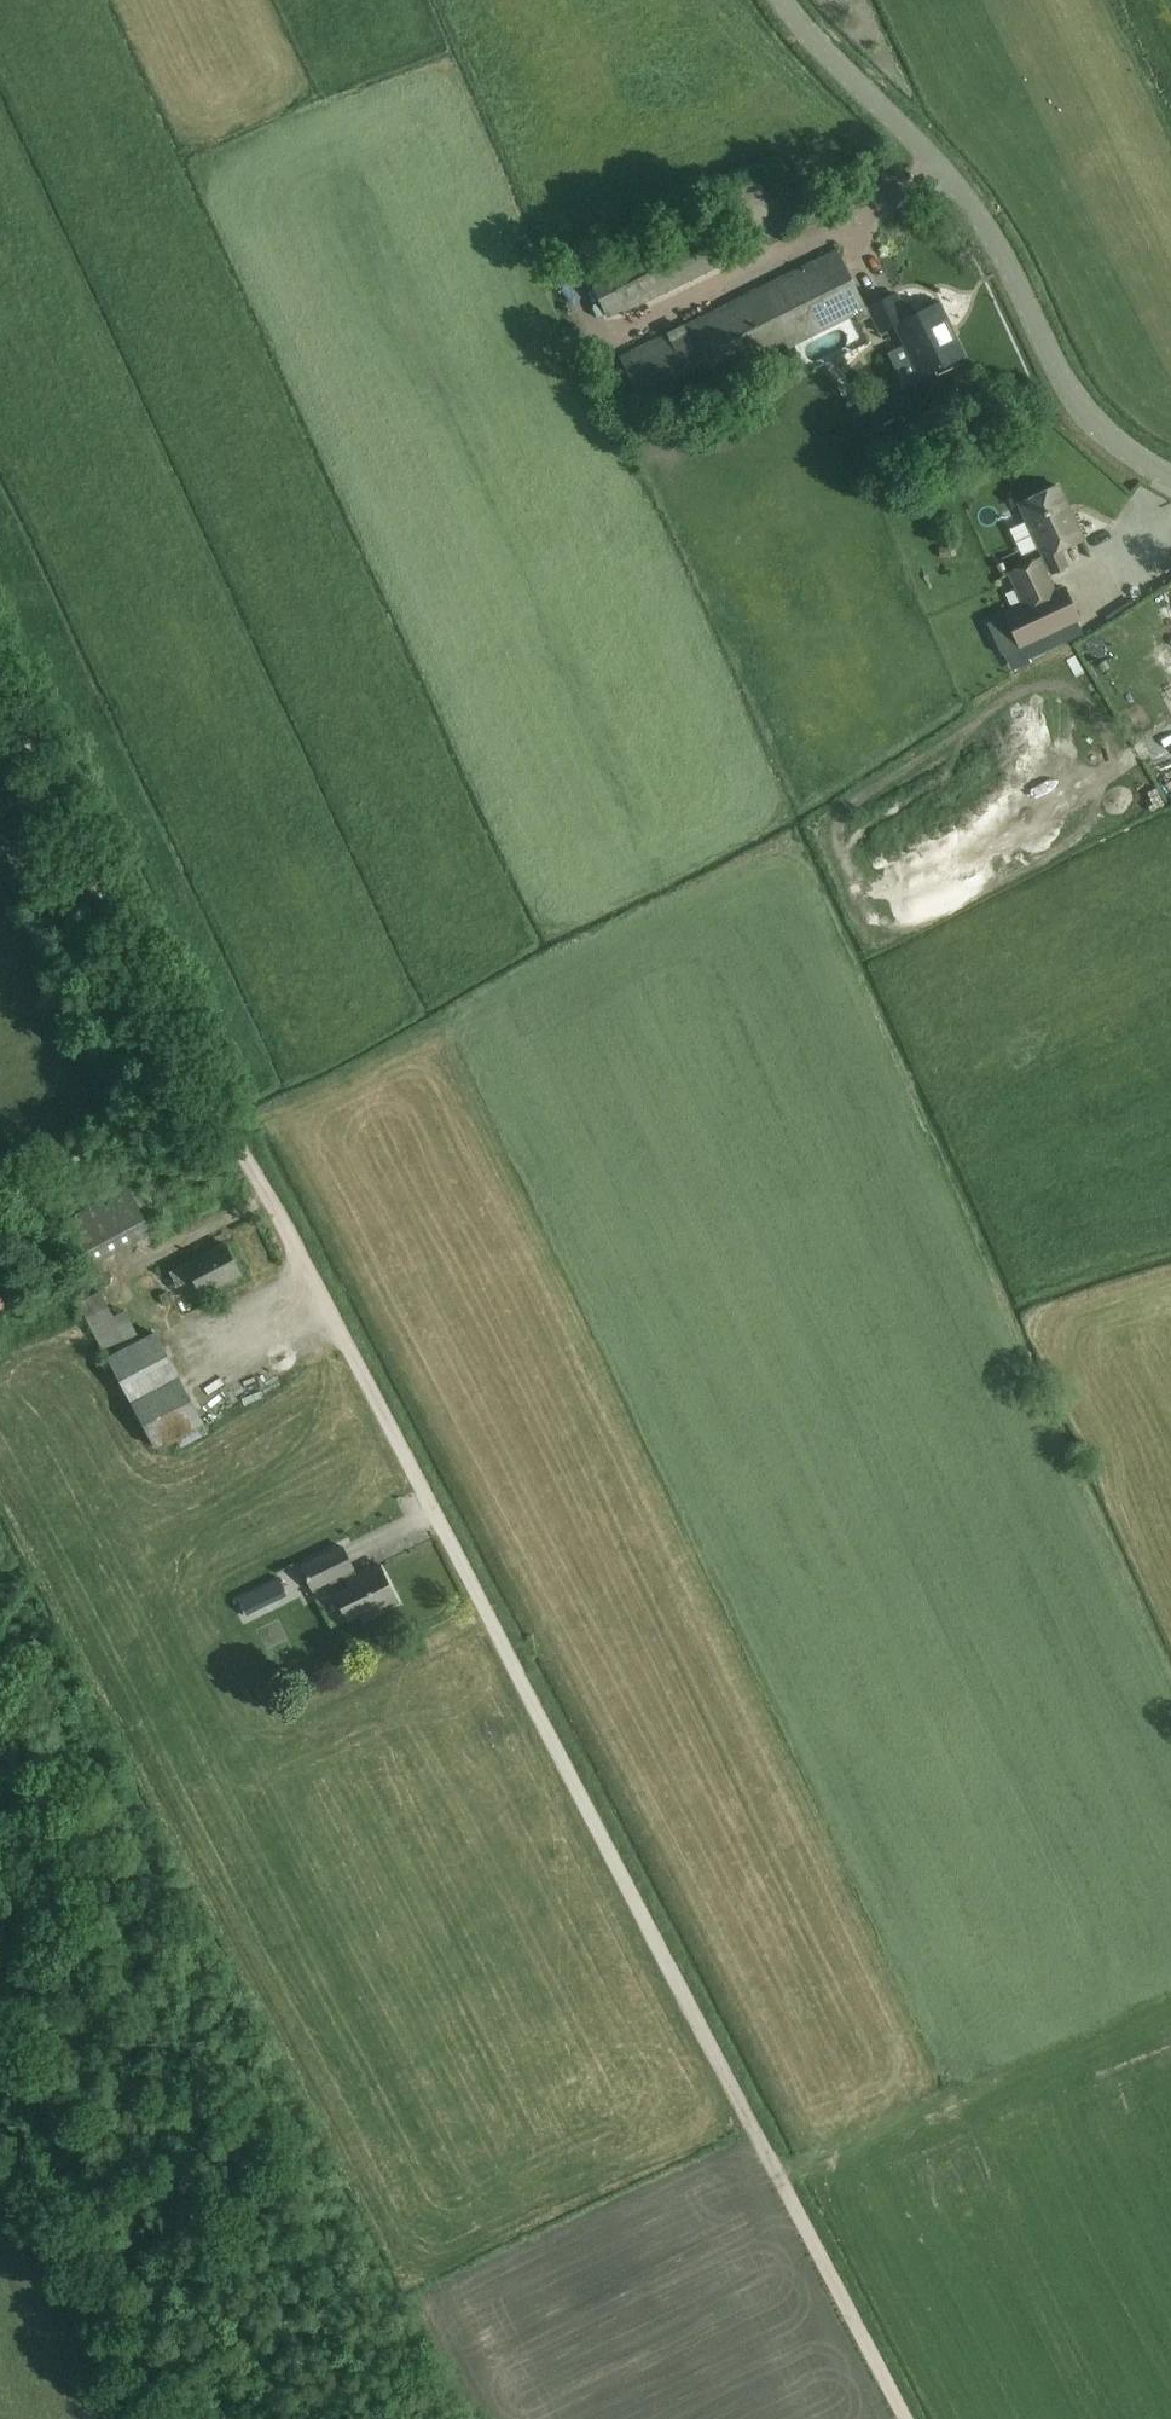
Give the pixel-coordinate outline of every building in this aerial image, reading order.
[(627,311),(718,267),(716,263),(734,254),(717,218),(608,270),(608,271),(589,280),(607,316),(625,307),(627,311)] [(907,317),(895,292),(865,307),(836,249),(621,355),(649,413),(854,313),(858,320),(871,314),(880,332),(896,324),(922,375),(963,355),(953,335),(950,337),(945,328),(949,327),(937,302),(907,317)] [(1081,538),(1057,485),(1020,502),(1045,555),(1081,538)] [(1055,590),(1039,557),(1008,571),(1023,604),(986,622),(1001,653),(1078,617),(1063,586),(1055,590)] [(67,1217),(90,1261),(151,1230),(128,1186),(67,1217)] [(225,1242),(186,1263),(170,1271),(178,1286),(194,1278),(202,1294),(206,1292),(207,1294),(218,1289),(216,1286),(241,1273),(225,1242)] [(13,1301),(0,1273),(0,1308),(13,1301)] [(106,1356),(140,1338),(125,1309),(114,1315),(101,1289),(77,1302),(106,1356)] [(156,1330),(140,1338),(106,1356),(155,1448),(204,1423),(156,1330)] [(343,1546),(301,1566),(311,1589),(332,1579),(338,1591),(335,1593),(347,1618),(362,1611),(365,1618),(398,1602),(379,1563),(347,1579),(345,1573),(354,1569),(343,1546)] [(276,1598),(268,1582),(236,1597),(244,1613),(276,1598)]
